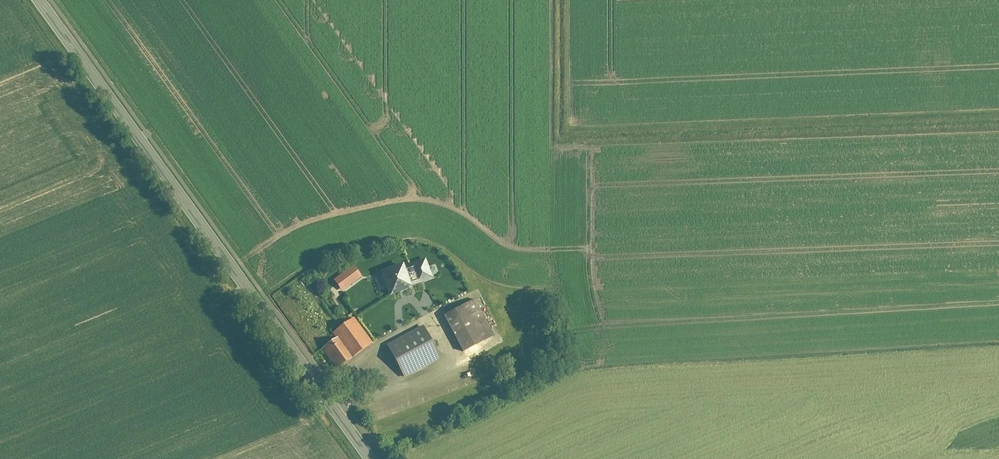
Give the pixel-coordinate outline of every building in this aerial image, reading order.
[(430,277),(424,261),(403,269),(402,266),(382,274),(391,295),(410,288),(410,286),(420,282),(420,281),(430,277)] [(336,281),(344,293),(364,281),(356,268),(336,281)] [(476,301),(445,318),(465,354),(496,337),(476,301)] [(353,318),(333,333),(337,338),(323,348),(337,368),(372,344),(353,318)] [(390,349),(405,380),(443,362),(428,331),(390,349)]
